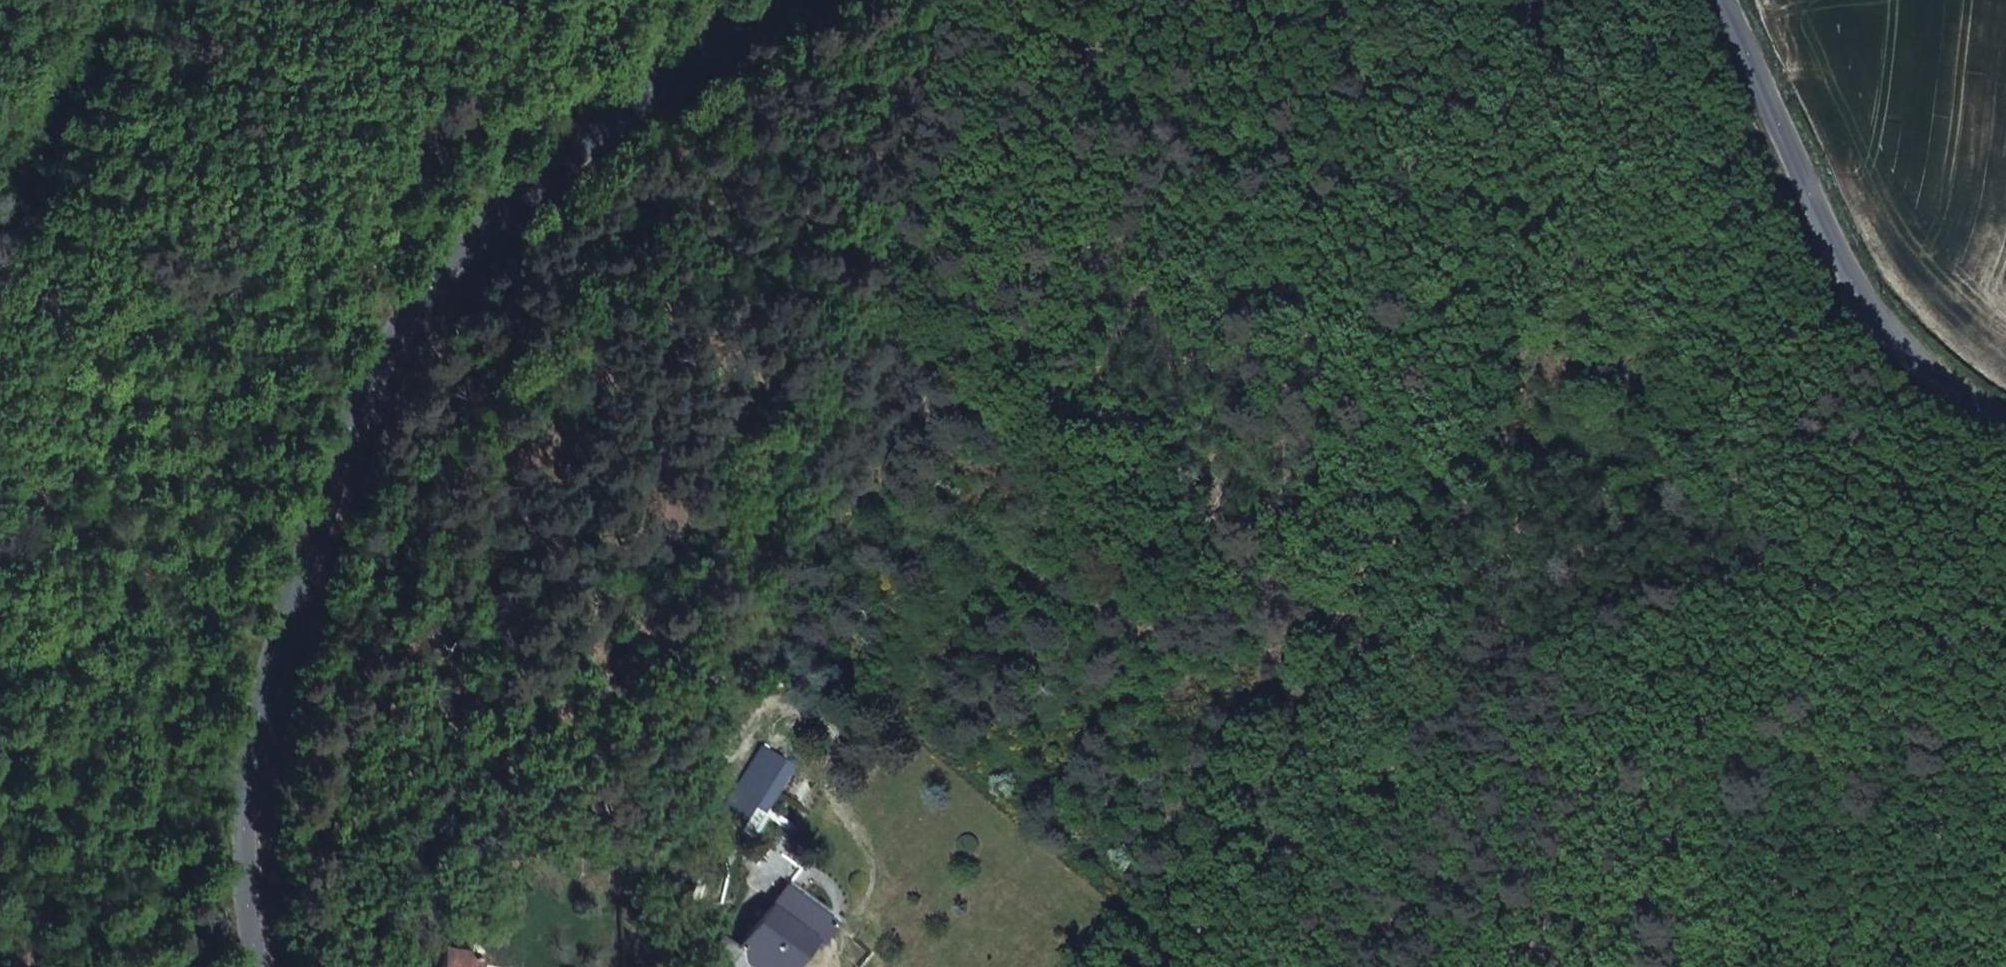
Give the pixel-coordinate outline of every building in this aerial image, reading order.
[(843,948),(797,910),(747,966),(818,966),(820,965),(822,966),(826,966),(843,948)] [(437,955),(436,966),(479,966),(480,958),(437,955)]
